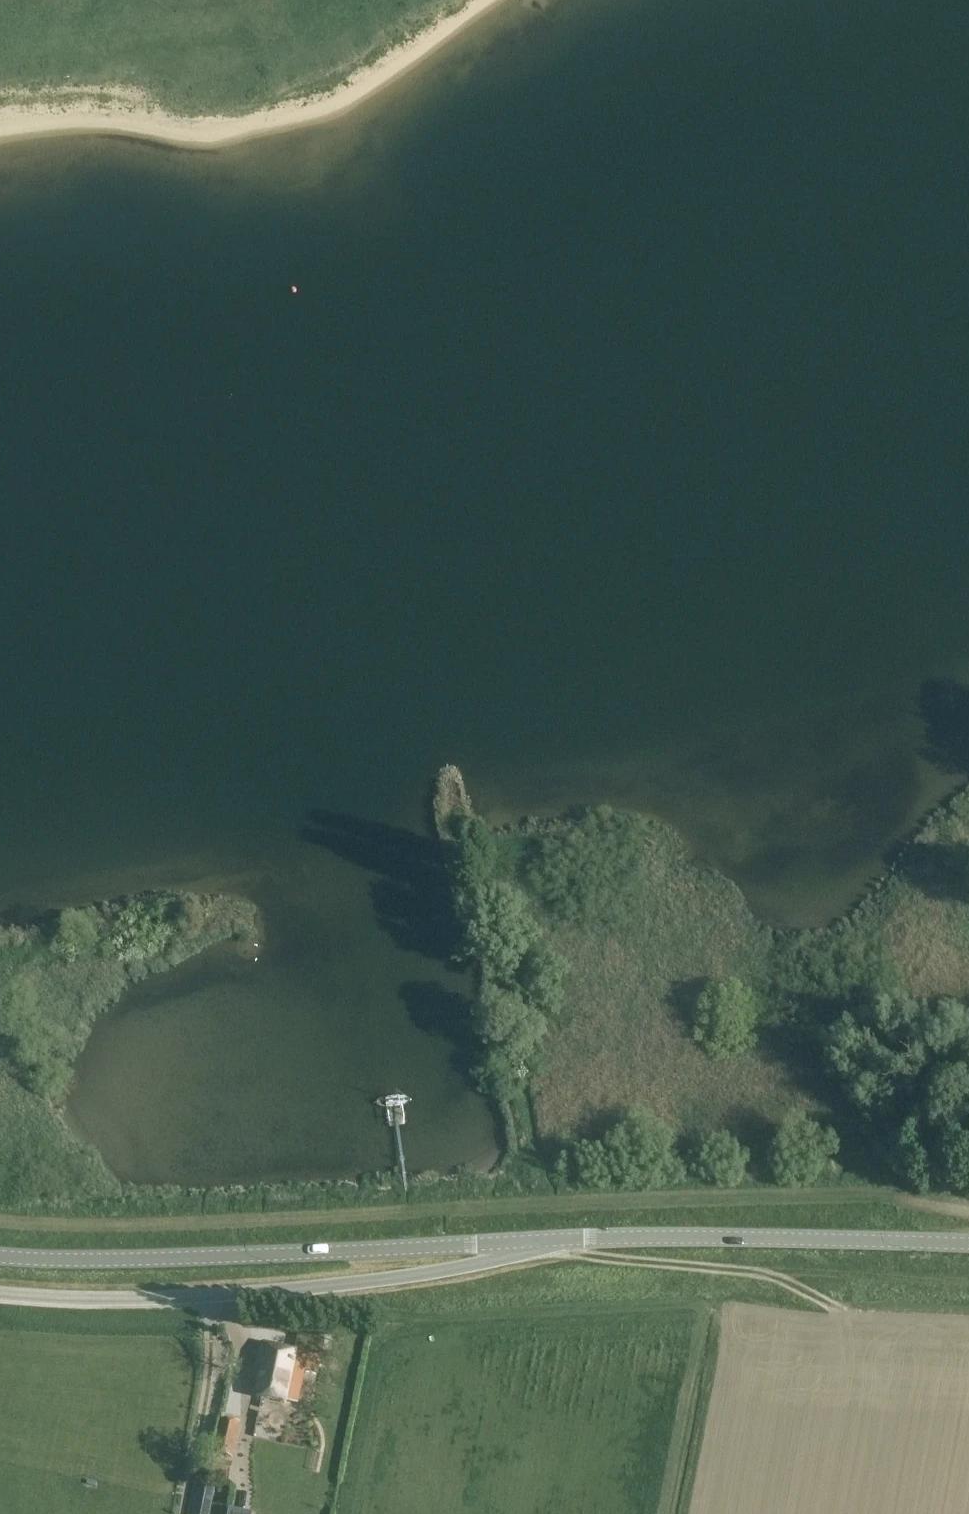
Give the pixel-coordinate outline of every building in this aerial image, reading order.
[(257,1397),(285,1403),(298,1405),(307,1363),(294,1360),(296,1351),(263,1344),(259,1366),(264,1367),(257,1397)] [(216,1454),(224,1455),(232,1457),(239,1423),(224,1420),(216,1454)] [(322,1469),(320,1481),(335,1484),(337,1472),(322,1469)] [(198,1486),(193,1513),(211,1513),(216,1489),(198,1486)]
